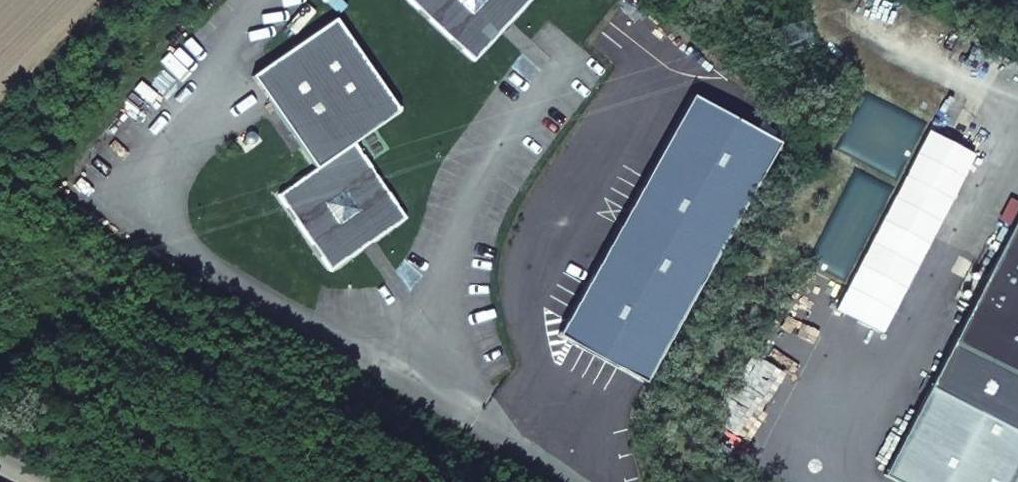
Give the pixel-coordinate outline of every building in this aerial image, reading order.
[(474,58),(529,0),(411,0),(474,58)] [(334,15),(253,74),(316,167),(279,192),(330,268),(405,216),(355,140),(400,110),(334,15)] [(929,385),(1017,430),(1017,216),(929,385)]
